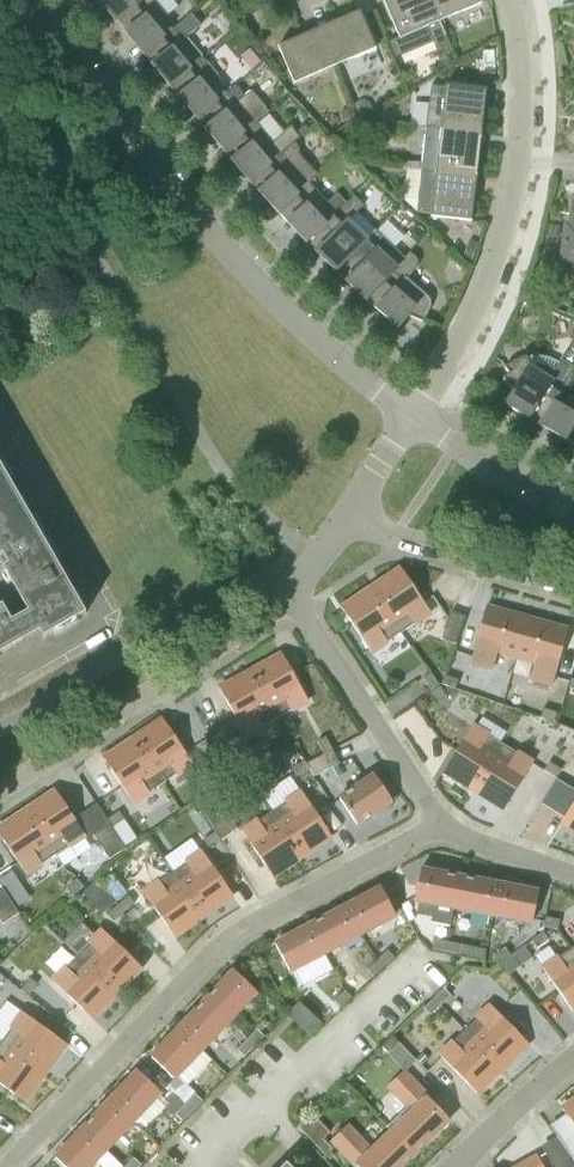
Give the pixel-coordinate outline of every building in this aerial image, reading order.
[(118,23),(146,0),(99,0),(118,23)] [(173,28),(165,18),(169,15),(156,0),(146,0),(118,23),(143,52),(173,28)] [(442,21),(434,0),(386,0),(385,1),(401,38),(442,21)] [(442,21),(483,3),(481,0),(434,0),(442,21)] [(319,29),(335,66),(377,48),(361,11),(319,29)] [(172,87),(205,59),(187,37),(183,40),(173,28),(143,52),(172,87)] [(295,83),(335,66),(319,29),(279,46),(295,83)] [(199,120),(227,93),(218,82),(222,79),(205,59),(172,87),(199,120)] [(427,130),(482,138),(487,89),(447,85),(446,87),(432,85),(427,130)] [(225,151),(258,123),(240,101),(236,104),(227,93),(199,120),(225,151)] [(250,182),(294,142),(299,138),(291,128),(274,142),(258,123),(225,151),(250,182)] [(422,175),(477,183),(482,138),(427,130),(422,175)] [(312,184),(311,183),(319,176),(299,155),(299,148),(294,142),(250,182),(279,213),(312,184)] [(477,183),(422,175),(418,212),(432,214),(432,217),(472,221),(477,183)] [(307,243),(335,215),(326,206),(329,203),(312,184),(279,213),(307,243)] [(337,272),(367,240),(347,221),(362,206),(354,197),(335,215),(307,243),(337,272)] [(573,277),(573,206),(571,227),(567,226),(560,275),(573,277)] [(337,272),(367,301),(405,258),(376,232),(367,240),(337,272)] [(405,258),(367,301),(399,328),(410,316),(424,322),(431,307),(432,304),(431,300),(429,296),(408,278),(418,267),(419,266),(419,264),(419,262),(419,260),(418,259),(410,252),(405,258)] [(540,426),(561,394),(550,387),(553,382),(527,366),(523,365),(519,366),(516,368),(504,378),(515,390),(506,404),(540,426)] [(573,444),(573,397),(573,400),(561,394),(540,426),(573,444)] [(20,496),(0,462),(0,508),(20,496)] [(64,574),(20,496),(0,508),(0,561),(22,599),(64,574)] [(401,569),(372,588),(401,633),(431,613),(401,569)] [(44,638),(87,613),(64,574),(22,599),(29,611),(12,621),(3,604),(0,606),(0,654),(40,631),(44,638)] [(372,588),(342,608),(372,653),(401,633),(372,588)] [(487,607),(472,662),(494,668),(499,652),(517,656),(527,618),(487,607)] [(452,612),(442,639),(456,644),(466,617),(452,612)] [(527,618),(517,656),(536,661),(532,678),(554,684),(568,630),(527,618)] [(282,655),(251,672),(277,718),(308,701),(282,655)] [(251,672),(220,689),(246,735),(277,718),(251,672)] [(431,673),(423,678),(431,690),(439,685),(431,673)] [(444,675),(440,684),(455,689),(458,680),(444,675)] [(439,685),(431,691),(440,702),(448,697),(439,685)] [(544,709),(541,718),(555,722),(558,713),(544,709)] [(163,719),(134,739),(163,783),(193,764),(163,719)] [(473,726),(445,771),(475,790),(503,745),(473,726)] [(326,737),(318,741),(325,754),(333,750),(326,737)] [(134,739),(104,759),(134,803),(163,783),(134,739)] [(231,742),(219,749),(224,757),(236,751),(231,742)] [(503,745),(475,790),(505,808),(533,763),(503,745)] [(219,749),(206,756),(211,764),(224,757),(219,749)] [(333,750),(307,763),(311,769),(314,776),(340,763),(333,750)] [(95,760),(80,768),(97,797),(112,788),(95,760)] [(306,761),(294,768),(298,776),(311,769),(307,763),(306,761)] [(550,762),(544,770),(556,778),(561,770),(550,762)] [(562,770),(557,778),(569,785),(573,778),(562,770)] [(375,775),(340,798),(357,824),(392,801),(375,775)] [(56,791),(26,810),(56,855),(86,835),(56,791)] [(302,792),(273,812),(302,856),(332,837),(302,792)] [(562,823),(573,830),(573,803),(562,823)] [(222,805),(206,816),(216,832),(221,840),(238,829),(222,805)] [(0,828),(0,835),(27,875),(56,855),(26,810),(0,828)] [(120,812),(108,820),(113,828),(125,820),(120,812)] [(273,812),(243,831),(272,876),(302,856),(273,812)] [(111,824),(94,835),(110,859),(127,848),(111,824)] [(216,832),(204,840),(209,848),(221,840),(216,832)] [(202,852),(173,872),(204,916),(233,895),(202,852)] [(421,870),(415,900),(420,901),(418,915),(433,918),(436,904),(454,907),(460,877),(421,870)] [(173,872),(144,892),(175,936),(204,916),(173,872)] [(103,909),(124,894),(111,875),(90,889),(103,909)] [(460,877),(454,907),(493,915),(499,885),(460,877)] [(77,879),(67,889),(74,896),(84,886),(77,879)] [(499,885),(493,915),(533,923),(539,892),(499,885)] [(382,888),(346,907),(361,934),(396,915),(382,888)] [(0,892),(0,919),(3,924),(20,913),(4,889),(3,890),(0,892)] [(129,896),(118,905),(124,912),(135,903),(129,896)] [(118,905),(108,915),(114,922),(124,912),(118,905)] [(346,907),(311,925),(325,953),(361,934),(346,907)] [(546,918),(544,927),(545,927),(558,930),(560,920),(546,918)] [(311,925),(275,944),(290,971),(325,953),(311,925)] [(103,930),(78,956),(117,993),(141,967),(103,930)] [(543,932),(532,940),(538,948),(549,939),(543,932)] [(434,940),(432,949),(446,952),(448,942),(434,940)] [(448,942),(446,952),(460,954),(462,945),(448,942)] [(505,948),(494,956),(499,964),(511,955),(505,948)] [(543,968),(573,1012),(573,951),(572,948),(543,968)] [(385,954),(378,960),(384,967),(391,960),(395,957),(388,950),(385,954)] [(78,956),(54,982),(92,1018),(117,993),(78,956)] [(378,960),(368,970),(374,976),(384,967),(378,960)] [(235,971),(207,1000),(229,1021),(257,992),(252,987),(235,971)] [(31,978),(21,990),(29,996),(38,984),(31,978)] [(345,991),(335,1000),(342,1007),(352,997),(345,991)] [(445,991),(434,1001),(440,1008),(451,997),(445,991)] [(193,1015),(179,1029),(202,1050),(229,1021),(207,1000),(193,1015)] [(434,1001),(424,1011),(430,1018),(440,1008),(434,1001)] [(491,1006),(466,1030),(503,1069),(528,1044),(491,1006)] [(23,1013),(2,1041),(45,1073),(66,1044),(23,1013)] [(179,1029),(152,1057),(161,1066),(174,1079),(202,1050),(179,1029)] [(257,1030),(247,1041),(254,1047),(264,1036),(257,1030)] [(466,1030),(440,1055),(477,1094),(503,1069),(466,1030)] [(393,1036),(382,1046),(388,1053),(399,1043),(393,1036)] [(0,1044),(0,1084),(24,1102),(45,1073),(2,1041),(0,1044)] [(247,1041),(238,1050),(245,1056),(254,1047),(247,1041)] [(139,1071),(111,1100),(133,1121),(161,1092),(139,1071)] [(409,1106),(387,1127),(391,1132),(414,1155),(450,1120),(403,1072),(389,1086),(409,1106)] [(196,1095),(186,1105),(193,1111),(202,1101),(196,1095)] [(111,1100),(83,1129),(106,1150),(133,1121),(111,1100)] [(562,1109),(566,1114),(573,1125),(573,1100),(562,1109)] [(186,1105),(177,1115),(183,1121),(193,1111),(186,1105)] [(333,1140),(358,1166),(401,1166),(414,1155),(391,1132),(371,1152),(347,1127),(333,1140)] [(56,1158),(66,1166),(90,1166),(106,1150),(83,1129),(56,1158)] [(563,1145),(573,1158),(573,1160),(573,1137),(563,1145)] [(538,1157),(519,1166),(544,1166),(538,1157)] [(557,1166),(573,1166),(573,1160),(573,1158),(571,1159),(557,1166)] [(127,1166),(139,1166),(141,1165),(135,1159),(127,1166)]
